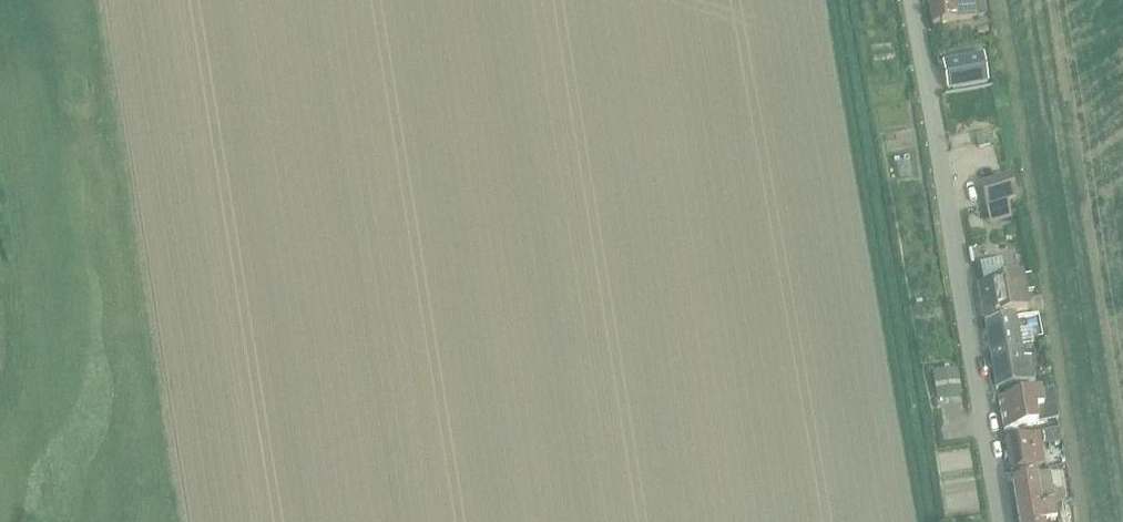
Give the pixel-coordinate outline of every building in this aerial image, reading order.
[(933,23),(970,17),(978,15),(978,13),(986,11),(985,0),(929,0),(933,23)] [(983,54),(944,61),(949,87),(988,80),(983,54)] [(981,183),(986,206),(1016,199),(1011,176),(981,183)] [(978,286),(984,320),(1028,312),(1025,295),(1032,294),(1029,278),(1022,279),(978,286)] [(985,322),(997,389),(1035,383),(1031,358),(1024,360),(1016,317),(985,322)] [(944,361),(945,387),(969,386),(969,361),(944,361)] [(1040,393),(998,400),(1003,430),(1036,425),(1036,424),(1057,421),(1053,392),(1040,393)] [(1006,439),(1004,440),(1009,470),(1044,464),(1041,446),(1061,443),(1060,430),(1051,432),(1006,439)] [(1012,479),(1017,510),(1053,504),(1064,502),(1062,489),(1053,491),(1049,473),(1012,479)] [(1017,510),(1019,521),(1056,521),(1053,504),(1017,510)]
